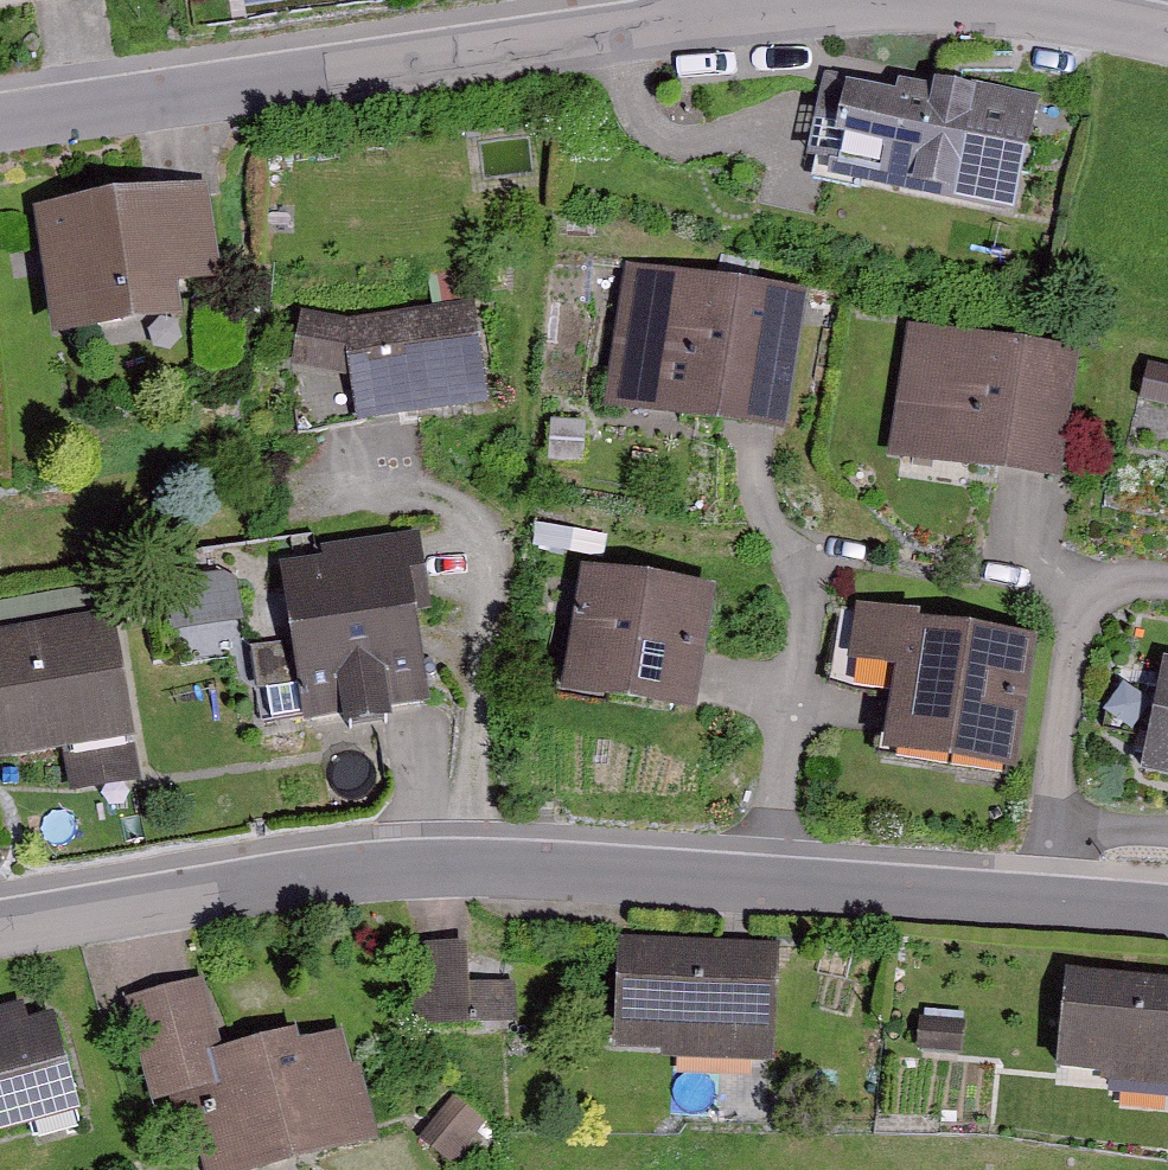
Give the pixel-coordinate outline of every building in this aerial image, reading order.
[(66,9),(65,0),(0,0),(0,17),(66,9)] [(882,104),(835,94),(822,154),(864,163),(857,193),(1015,227),(1039,115),(886,83),(882,104)] [(193,197),(21,220),(39,348),(157,332),(154,306),(207,299),(193,197)] [(800,312),(627,276),(601,403),(774,439),(800,312)] [(463,312),(332,331),(346,432),(478,413),(463,312)] [(1074,361),(910,332),(887,460),(1051,489),(1074,361)] [(238,543),(174,557),(189,624),(253,609),(238,543)] [(411,561),(263,581),(283,727),(405,710),(390,600),(416,597),(411,561)] [(691,605),(565,584),(544,703),(671,724),(691,605)] [(905,623),(847,615),(839,672),(884,679),(872,757),(998,776),(1017,651),(903,634),(905,623)] [(0,643),(0,766),(122,751),(107,630),(0,643)] [(1154,668),(1136,779),(1167,784),(1167,671),(1154,668)] [(477,954),(475,915),(427,918),(432,1002),(519,997),(517,952),(477,954)] [(760,949),(609,943),(604,1052),(755,1058),(760,949)] [(1053,960),(1033,1079),(1167,1102),(1167,980),(1053,960)] [(116,1002),(144,1121),(176,1114),(189,1169),(281,1169),(362,1151),(336,1038),(288,1050),(286,1038),(205,1057),(189,985),(116,1002)] [(58,1128),(33,1016),(9,1021),(5,1002),(0,1003),(0,1140),(58,1128)]
